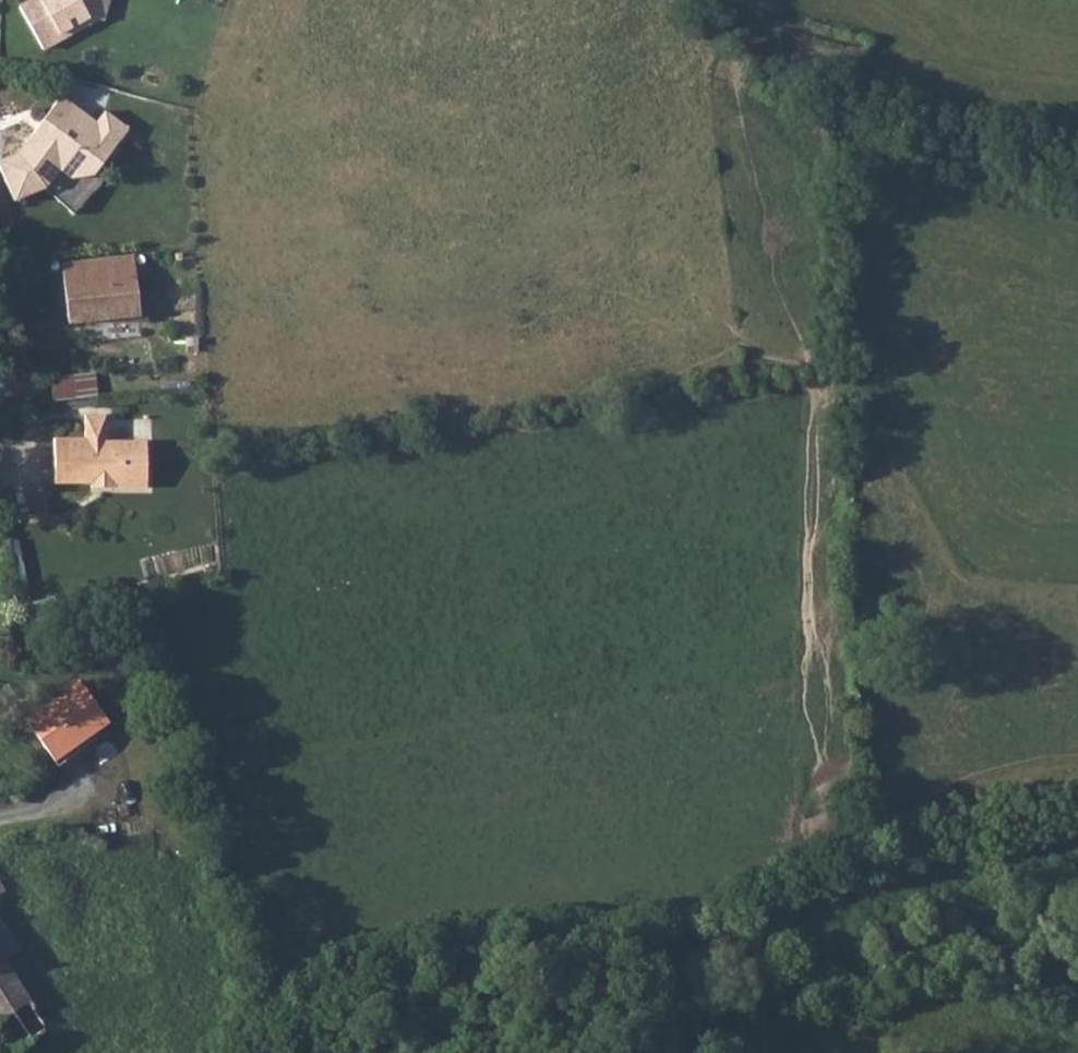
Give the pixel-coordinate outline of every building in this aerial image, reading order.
[(41,1),(41,0),(34,0),(21,8),(44,49),(64,38),(61,33),(90,16),(95,0),(42,0),(41,1)] [(64,38),(98,19),(104,20),(105,0),(95,0),(90,16),(61,33),(64,38)] [(53,102),(34,126),(43,133),(30,150),(9,160),(0,163),(0,192),(7,207),(37,194),(68,218),(92,186),(85,181),(120,136),(97,117),(88,128),(53,102)] [(43,133),(34,126),(9,160),(30,150),(43,133)] [(132,263),(54,268),(59,328),(136,321),(132,263)] [(97,442),(45,443),(46,488),(82,487),(82,491),(135,491),(135,469),(137,444),(97,445),(97,442)] [(118,724),(93,678),(34,710),(62,761),(101,740),(98,735),(118,724)] [(0,918),(0,953),(3,958),(20,947),(1,918),(0,918)] [(14,1052),(48,1031),(3,958),(0,953),(0,1030),(14,1052)]
